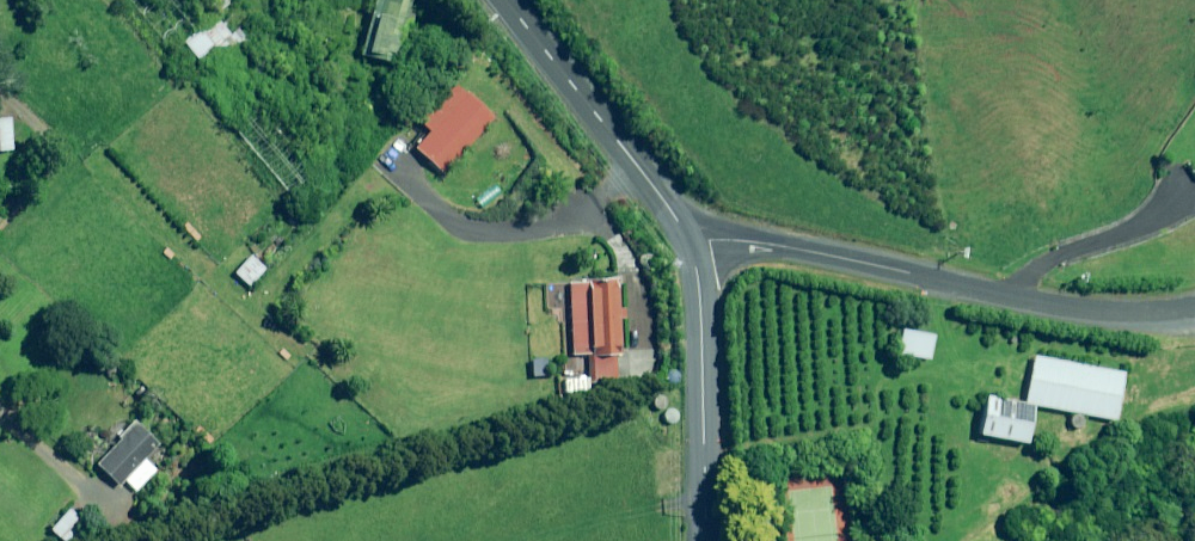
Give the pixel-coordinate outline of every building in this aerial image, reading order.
[(360,56),(393,64),(408,0),(374,0),(360,56)] [(216,17),(184,41),(200,63),(232,39),(216,17)] [(492,119),(454,83),(402,138),(441,174),(492,119)] [(9,117),(0,118),(0,151),(13,150),(9,117)] [(264,269),(250,256),(233,273),(247,287),(264,269)] [(587,355),(588,379),(563,380),(564,399),(589,397),(588,385),(616,384),(614,356),(622,355),(619,289),(614,289),(614,282),(567,285),(571,356),(587,355)] [(924,357),(929,333),(894,327),(890,351),(924,357)] [(1111,419),(1120,371),(1030,354),(1021,402),(1030,403),(1111,419)] [(1030,403),(1021,402),(982,394),(974,432),(1023,441),(1030,403)] [(155,444),(133,424),(95,468),(118,487),(123,481),(136,492),(155,470),(142,459),(155,444)] [(67,509),(48,531),(60,540),(72,540),(86,525),(67,509)]
